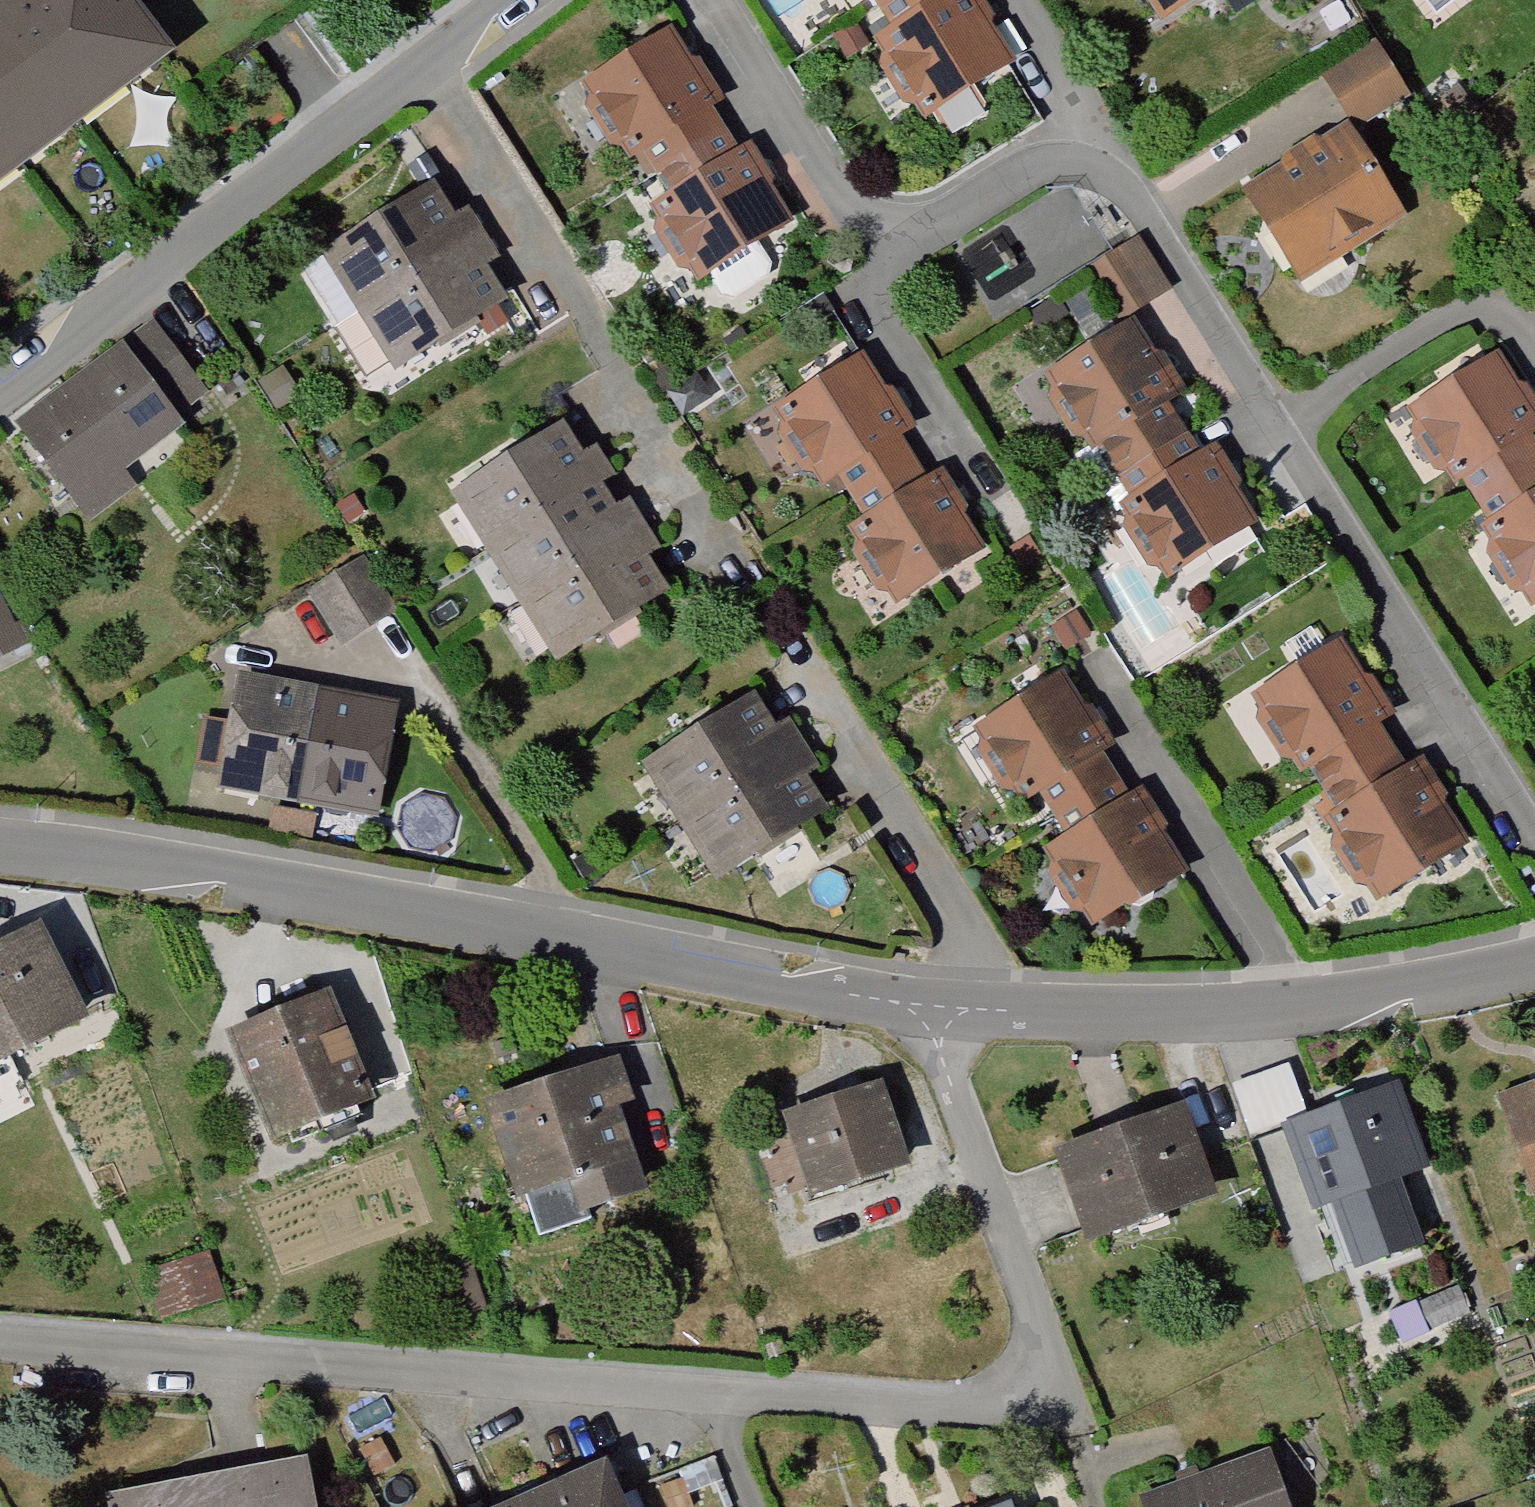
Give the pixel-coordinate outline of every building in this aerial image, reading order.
[(0,13),(0,186),(156,70),(104,0),(18,0),(0,13)] [(860,18),(889,0),(850,0),(860,18)] [(860,18),(873,40),(859,48),(909,129),(1000,74),(954,0),(889,0),(860,18)] [(1149,30),(1198,0),(1130,0),(1149,30)] [(660,35),(563,96),(610,170),(631,156),(644,178),(707,139),(692,116),(706,107),(660,35)] [(1362,54),(1312,84),(1341,130),(1390,99),(1362,54)] [(1331,138),(1231,200),(1285,287),(1385,224),(1331,138)] [(707,139),(644,178),(657,201),(638,213),(687,293),(781,235),(735,160),(724,167),(707,139)] [(420,201),(316,265),(352,324),(470,253),(457,229),(442,238),(420,201)] [(485,275),(470,253),(352,324),(385,376),(490,312),(472,283),(485,275)] [(1108,260),(1077,279),(1107,327),(1138,309),(1108,260)] [(1134,316),(1047,369),(1089,437),(1103,428),(1124,463),(1188,424),(1172,399),(1181,393),(1134,316)] [(142,333),(112,355),(170,435),(200,414),(142,333)] [(112,355),(0,436),(57,514),(170,435),(112,355)] [(1481,366),(1395,419),(1444,495),(1457,488),(1468,505),(1531,465),(1517,443),(1530,436),(1481,366)] [(847,367),(760,423),(808,498),(824,488),(835,507),(895,469),(880,447),(893,439),(847,367)] [(272,383),(251,395),(265,417),(285,405),(272,383)] [(1188,424),(1124,463),(1138,486),(1120,496),(1169,575),(1267,522),(1218,441),(1203,450),(1188,424)] [(571,473),(549,438),(437,507),(472,564),(580,498),(599,486),(584,464),(571,473)] [(1468,505),(1480,524),(1465,533),(1520,618),(1534,609),(1534,471),(1531,465),(1468,505)] [(895,469),(835,507),(847,527),(830,537),(882,620),(973,564),(927,488),(912,497),(895,469)] [(580,498),(472,564),(503,615),(629,537),(611,508),(593,519),(580,498)] [(345,511),(329,520),(337,536),(353,527),(345,511)] [(629,537),(503,615),(541,672),(650,606),(631,575),(647,565),(629,537)] [(353,573),(301,607),(334,656),(385,622),(353,573)] [(25,642),(0,594),(0,655),(25,642)] [(1331,648),(1239,702),(1282,775),(1296,766),(1310,789),(1374,754),(1361,732),(1376,723),(1331,648)] [(1051,681),(962,737),(1009,812),(1027,801),(1039,821),(1100,785),(1084,756),(1094,750),(1051,681)] [(300,703),(223,689),(203,800),(279,814),(300,703)] [(378,717),(300,703),(279,814),(359,829),(378,717)] [(740,713),(634,777),(666,833),(786,761),(774,739),(762,746),(740,713)] [(1374,754),(1310,789),(1328,816),(1311,825),(1362,910),(1457,854),(1408,772),(1392,781),(1374,754)] [(801,783),(786,761),(666,833),(699,888),(808,823),(788,790),(801,783)] [(1100,785),(1039,821),(1051,841),(1029,854),(1078,937),(1173,882),(1126,802),(1114,809),(1100,785)] [(0,941),(0,1064),(69,1028),(18,932),(0,941)] [(302,989),(195,1039),(251,1157),(358,1107),(302,989)] [(1250,1125),(1307,1106),(1291,1058),(1234,1077),(1250,1125)] [(579,1081),(467,1122),(511,1243),(623,1202),(579,1081)] [(1488,1108),(1525,1212),(1534,1208),(1534,1091),(1488,1108)] [(872,1094),(769,1121),(791,1206),(894,1179),(872,1094)] [(1380,1100),(1274,1138),(1302,1214),(1408,1177),(1380,1100)] [(1192,1206),(1162,1120),(1040,1163),(1071,1249),(1192,1206)] [(86,1496),(88,1506),(290,1506),(283,1463),(86,1496)] [(1136,1506),(1264,1506),(1249,1465),(1136,1506)] [(489,1506),(598,1506),(581,1467),(489,1506)]
